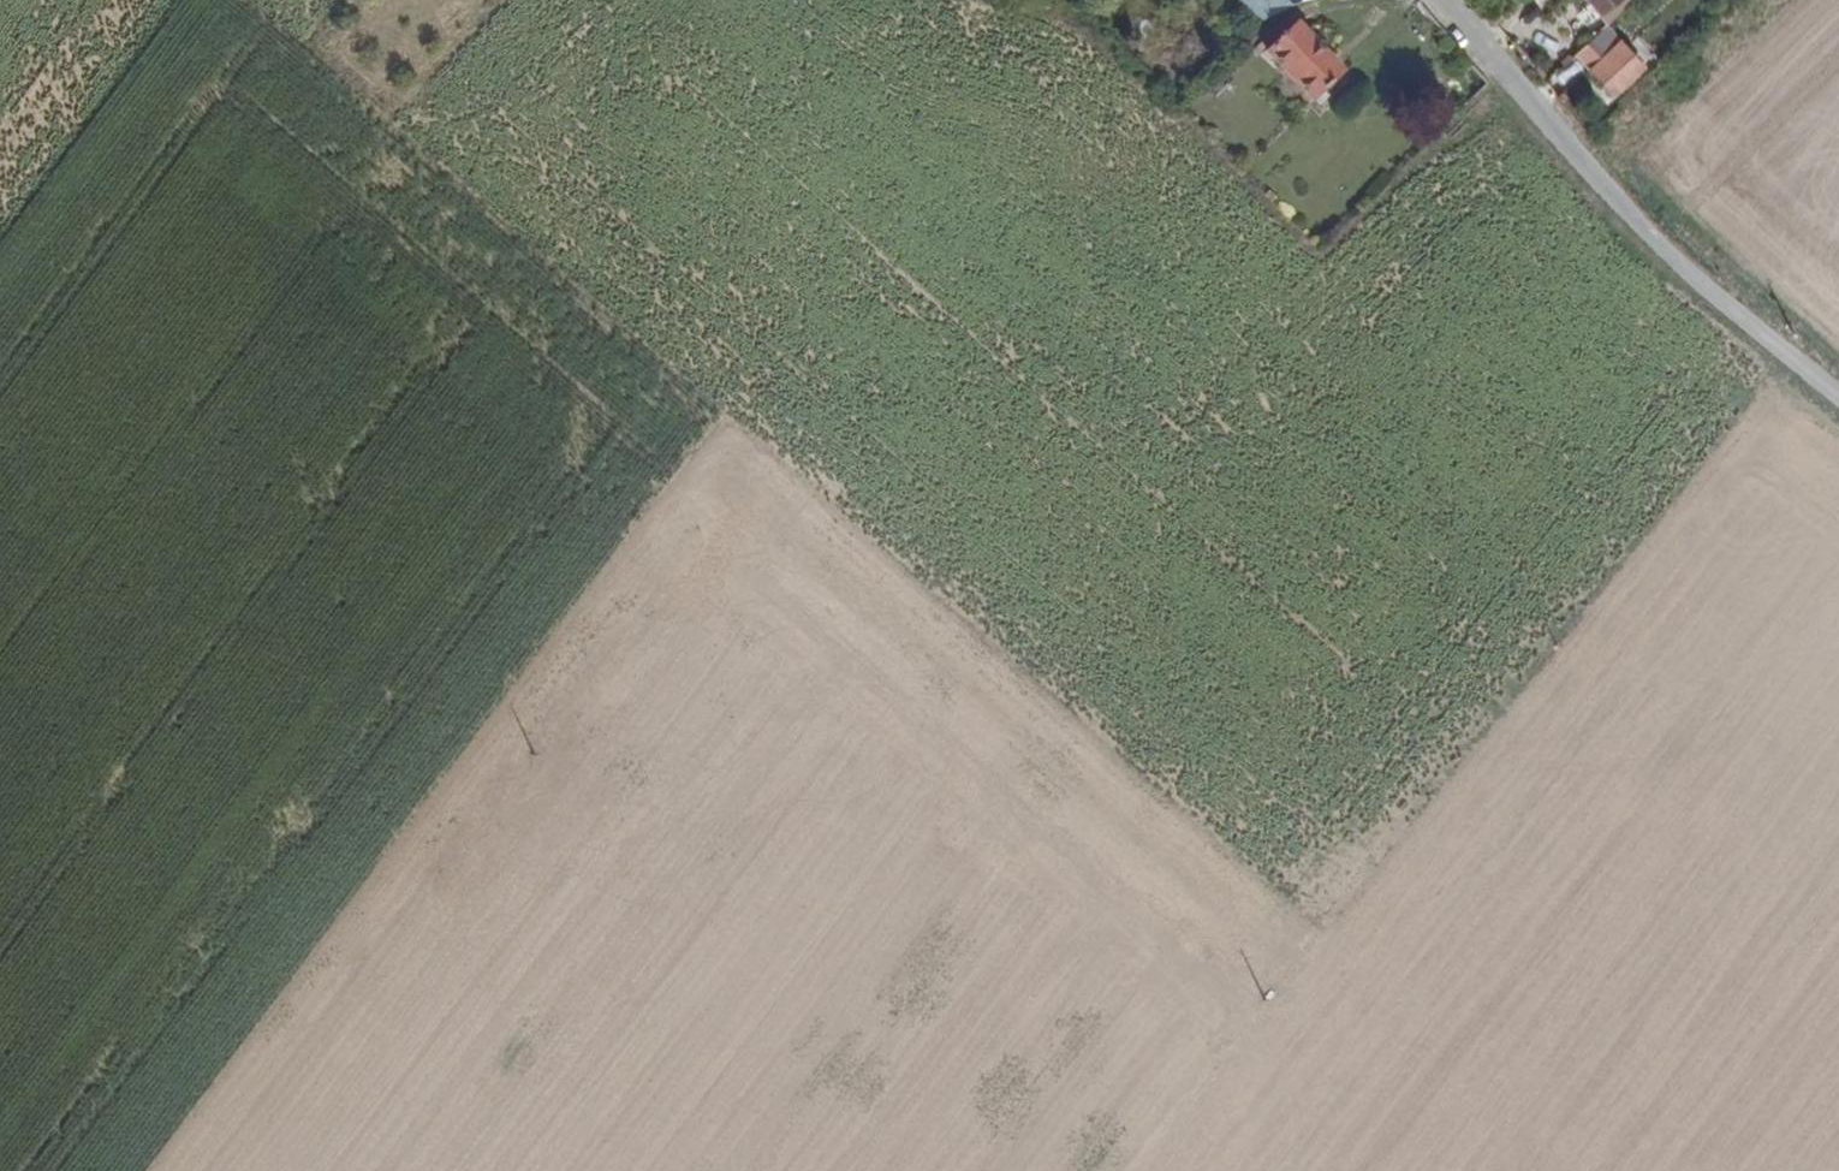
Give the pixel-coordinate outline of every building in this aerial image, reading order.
[(1618,0),(1577,0),(1595,20),(1619,1),(1618,0)] [(1603,27),(1625,7),(1619,1),(1595,20),(1603,27)] [(1336,78),(1290,27),(1259,56),(1307,106),(1336,78)] [(1541,30),(1523,42),(1542,70),(1560,58),(1541,30)] [(1628,80),(1606,57),(1588,40),(1568,58),(1608,98),(1628,80)] [(1639,72),(1617,47),(1606,57),(1628,80),(1639,72)]
